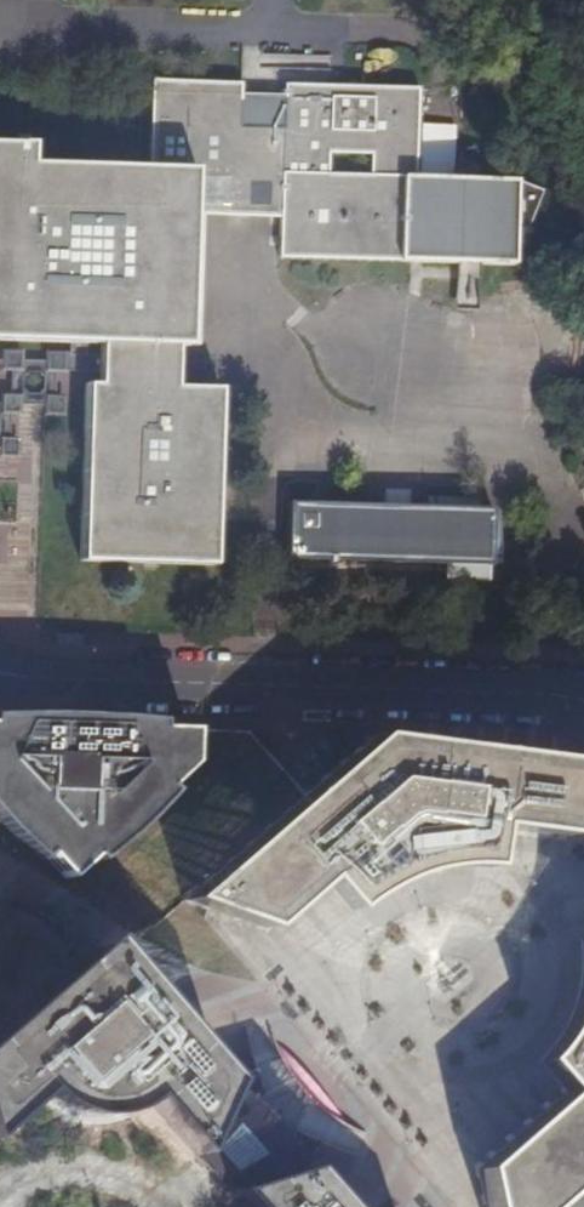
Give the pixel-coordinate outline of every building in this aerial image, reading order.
[(79,561),(214,566),(219,388),(173,386),(175,346),(186,346),(190,214),(279,217),(278,257),(455,264),(458,179),(414,177),(417,89),(283,84),(282,130),(240,129),(241,83),(150,80),(147,167),(28,163),(29,144),(0,143),(0,341),(57,344),(57,329),(109,331),(107,386),(85,384),(79,561)] [(493,527),(291,521),(290,568),(491,574),(493,527)] [(63,878),(187,764),(188,732),(94,729),(93,735),(94,737),(93,740),(89,740),(82,743),(70,745),(65,745),(55,742),(47,738),(44,738),(46,730),(0,728),(0,813),(63,878)] [(183,902),(262,930),(320,878),(348,911),(364,896),(384,885),(397,879),(404,876),(413,871),(447,866),(464,865),(484,867),(491,825),(564,838),(583,821),(583,765),(369,737),(307,792),(183,902)] [(302,1171),(301,1169),(358,1156),(365,1133),(321,1109),(302,1091),(289,1074),(269,1023),(245,1028),(253,1068),(225,1082),(169,1019),(126,969),(116,978),(110,971),(84,970),(36,916),(0,903),(0,1206),(334,1206),(302,1171)] [(482,1206),(546,1206),(583,1173),(583,937),(574,939),(576,971),(574,997),(569,1016),(557,1038),(535,1061),(562,1092),(473,1170),(482,1206)]
